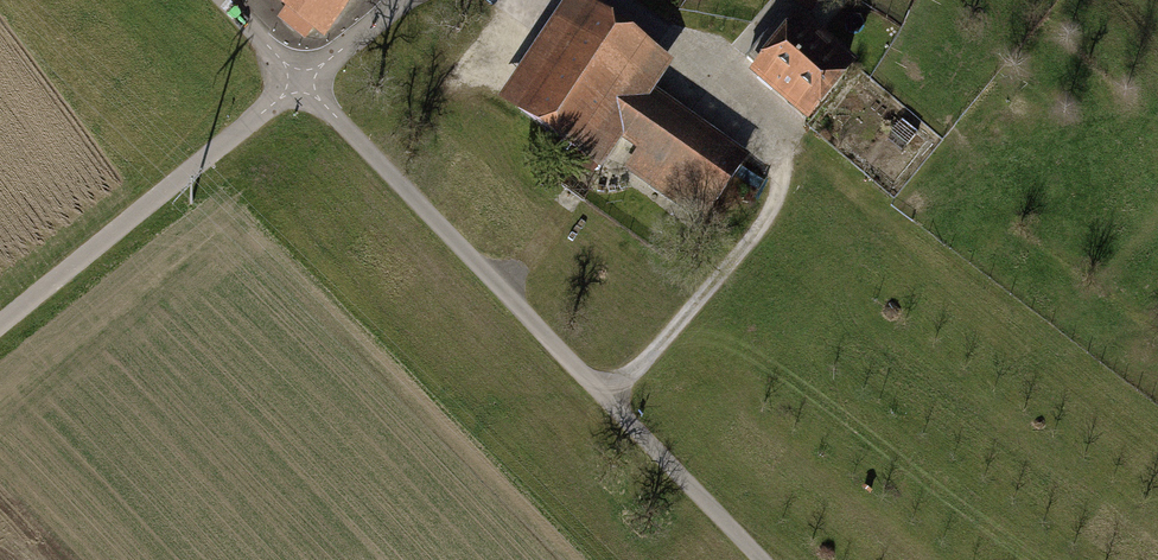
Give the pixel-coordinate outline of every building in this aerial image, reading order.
[(289,5),(280,16),(298,30),(307,19),(322,31),(347,0),(283,0),(289,5)] [(587,8),(518,106),(587,154),(602,133),(599,131),(606,121),(643,147),(628,168),(702,221),(741,167),(630,89),(654,56),(587,8)] [(783,15),(747,58),(808,109),(844,65),(783,15)]
